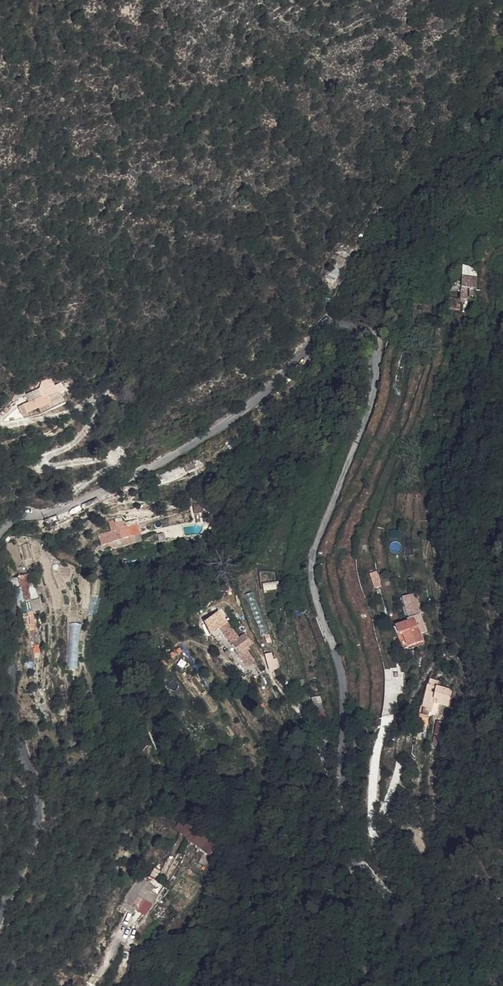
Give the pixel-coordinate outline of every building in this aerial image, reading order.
[(324,271),(319,279),(328,283),(336,268),(341,260),(333,254),(328,263),(330,264),(325,271),(324,271)] [(458,296),(459,294),(466,295),(470,282),(455,280),(451,295),(458,296)] [(457,303),(465,304),(466,295),(459,294),(458,296),(457,303)] [(18,397),(13,403),(14,404),(26,397),(30,404),(24,408),(29,416),(40,409),(63,395),(60,391),(64,388),(59,380),(54,384),(50,377),(46,379),(46,378),(41,381),(40,389),(27,397),(25,394),(21,397),(18,397)] [(180,474),(178,467),(169,469),(172,477),(180,474)] [(158,481),(172,477),(169,469),(156,474),(158,481)] [(98,538),(102,548),(107,547),(138,534),(134,524),(98,538)] [(155,534),(157,539),(183,531),(181,526),(155,534)] [(141,542),(138,534),(107,547),(116,552),(141,542)] [(372,565),(366,567),(370,582),(376,580),(372,565)] [(15,590),(27,613),(31,612),(27,574),(17,575),(17,577),(18,590),(15,590)] [(262,583),(263,591),(278,589),(277,581),(262,583)] [(410,589),(398,593),(403,610),(415,606),(410,589)] [(20,600),(21,613),(27,613),(15,590),(16,599),(20,600)] [(393,630),(398,628),(404,644),(426,636),(421,623),(418,624),(413,610),(400,615),(401,617),(390,621),(393,630)] [(68,669),(79,669),(78,623),(67,623),(68,669)] [(391,631),(397,647),(404,644),(398,628),(393,630),(391,631)] [(242,651),(252,644),(245,633),(234,641),(242,651)] [(427,705),(428,694),(429,682),(421,681),(418,704),(427,705)] [(439,695),(441,684),(429,682),(428,694),(439,695)] [(427,705),(426,711),(433,711),(434,700),(444,702),(446,685),(441,684),(439,695),(428,694),(427,705)] [(436,720),(431,743),(442,745),(446,722),(436,720)] [(183,815),(173,828),(209,855),(219,841),(183,815)] [(149,883),(135,878),(125,904),(137,909),(147,913),(159,881),(151,878),(149,883)] [(137,909),(125,904),(123,908),(135,912),(137,909)]
